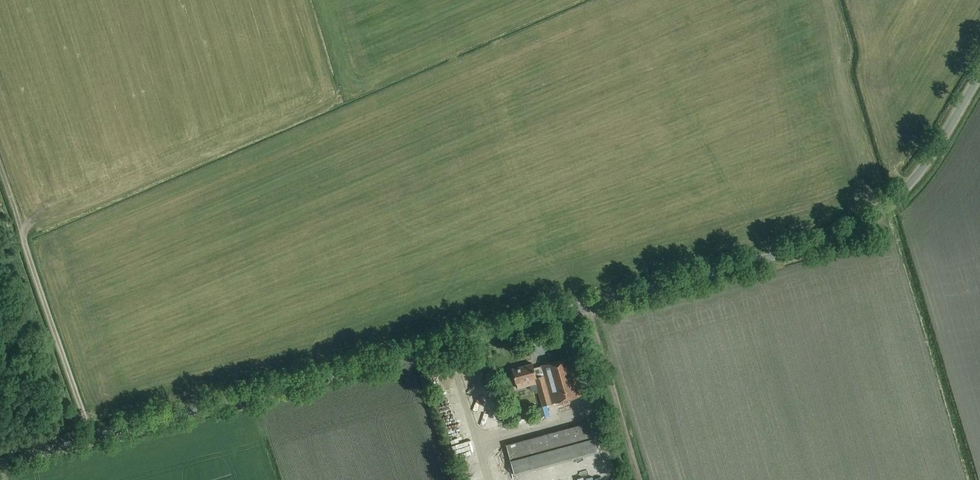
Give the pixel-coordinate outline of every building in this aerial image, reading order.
[(541,366),(533,368),(532,363),(512,369),(516,383),(534,378),(542,406),(552,403),(583,395),(572,357),(541,365),(541,366)] [(589,421),(506,444),(514,476),(598,453),(589,421)]
